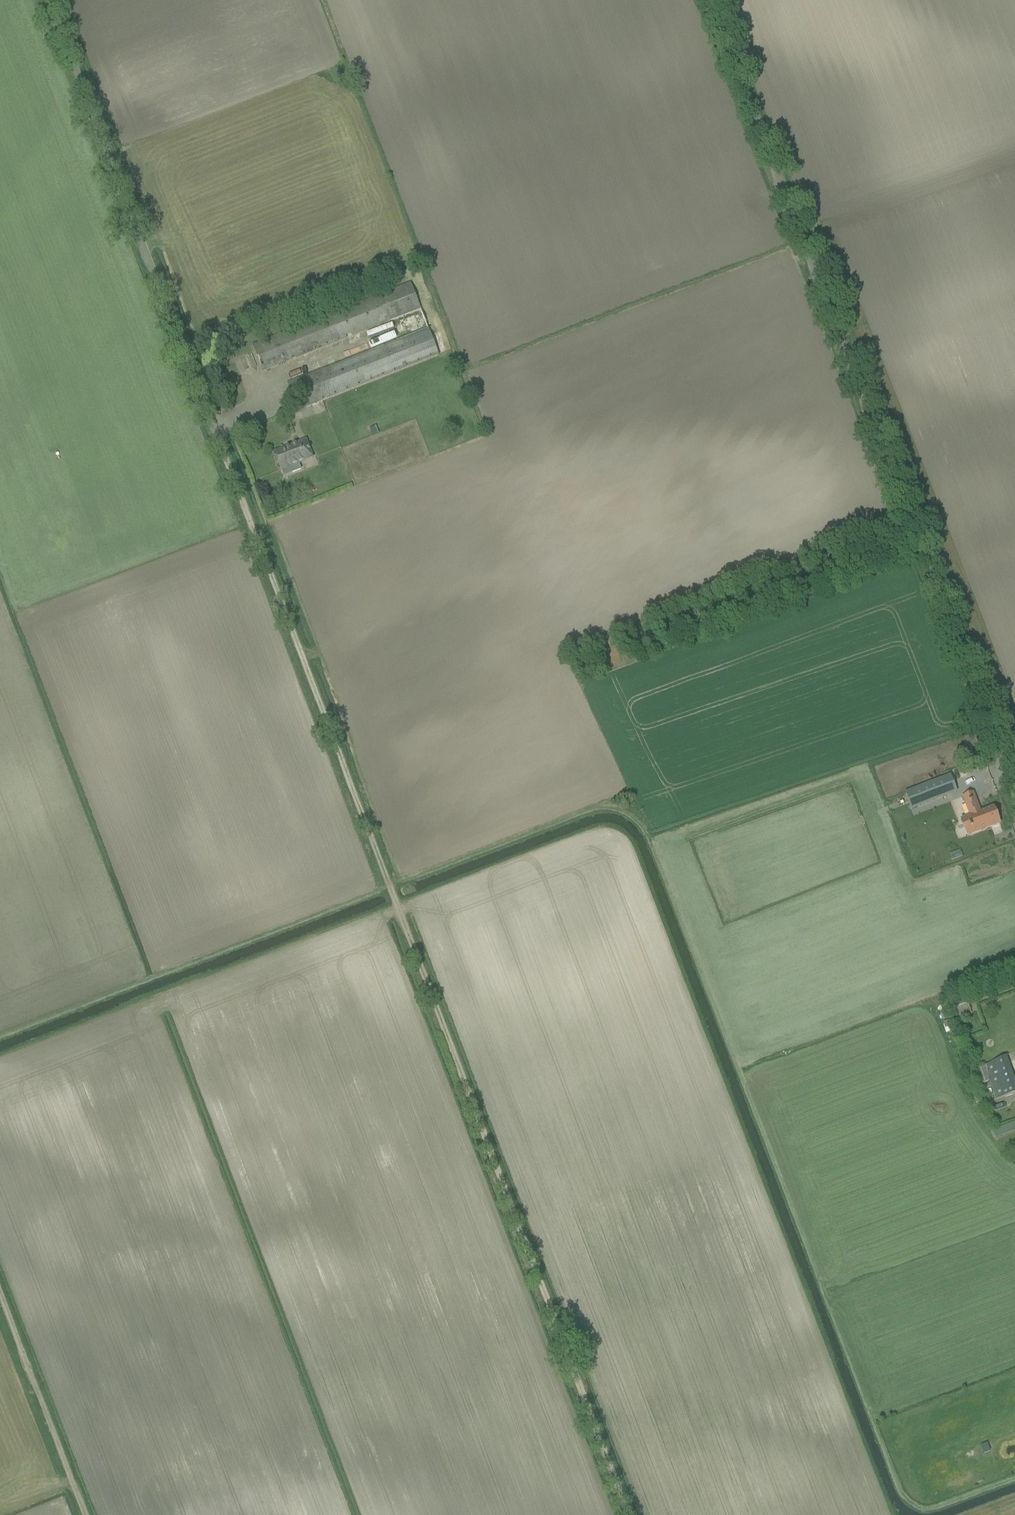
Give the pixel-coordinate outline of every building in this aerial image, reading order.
[(262,342),(253,345),(263,372),(273,369),(369,330),(421,310),(410,283),(379,295),(262,342)] [(308,376),(297,381),(303,395),(308,408),(319,403),(328,400),(439,355),(428,329),(384,346),(377,349),(317,373),(308,376)] [(284,450),(275,454),(281,470),(290,467),(293,474),(302,470),(299,463),(313,458),(306,441),(284,450)] [(944,778),(912,791),(918,808),(951,795),(944,778)] [(994,808),(981,813),(973,793),(962,797),(970,817),(956,822),(962,838),(1000,824),(994,808)] [(956,1014),(958,1019),(972,1014),(965,994),(951,999),(953,1005),(957,1013),(956,1014)] [(950,1020),(943,1022),(946,1033),(952,1031),(950,1020)] [(996,1099),(1014,1093),(1014,1078),(1007,1055),(984,1066),(975,1069),(980,1084),(990,1081),(996,1099)] [(996,1139),(1014,1132),(1014,1123),(1014,1122),(993,1130),(996,1139)]
